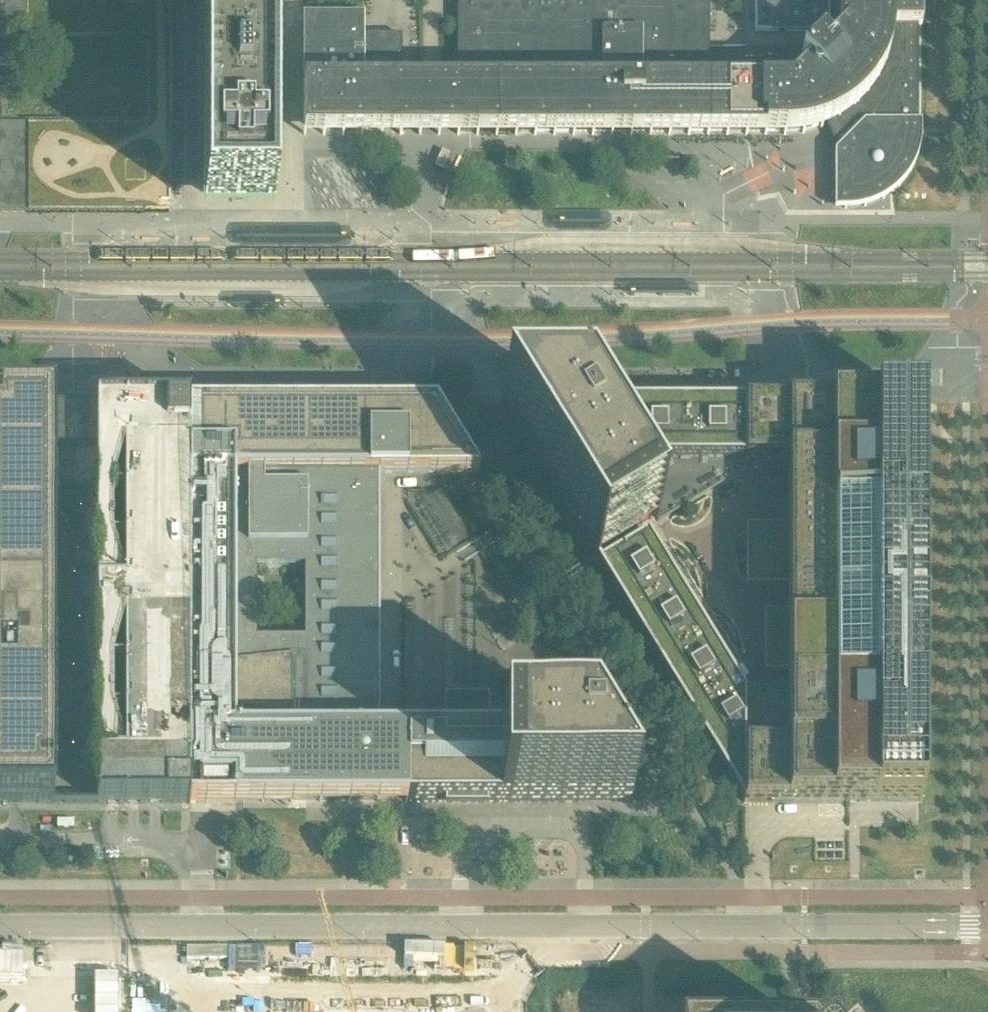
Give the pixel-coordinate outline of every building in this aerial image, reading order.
[(204,161),(204,212),(237,212),(274,211),(274,37),(275,0),(204,0),(204,38),(204,161)] [(726,135),(726,106),(685,105),(685,72),(651,72),(651,0),(600,0),(600,32),(583,32),(583,39),(571,39),(571,60),(553,60),(553,74),(469,74),(469,82),(458,82),(447,82),(447,105),(457,105),(457,135),(726,135)] [(458,82),(469,82),(469,74),(553,74),(553,60),(571,60),(571,39),(583,39),(583,32),(600,32),(600,0),(457,0),(457,71),(458,72),(458,82)] [(685,72),(708,72),(709,50),(709,0),(651,0),(651,72),(685,72)] [(726,135),(803,135),(813,133),(827,125),(832,138),(837,150),(834,151),(834,209),(850,209),(855,208),(859,207),(864,206),(870,205),(874,203),(878,201),(882,199),(888,196),(892,193),(896,190),(899,186),(903,182),(906,178),(909,174),(911,171),(913,166),(915,162),(917,158),(918,153),(920,146),(921,140),(921,134),(921,127),(921,122),(918,122),(918,28),(921,28),(921,0),(840,0),(840,9),(840,28),(844,28),(844,32),(826,49),(820,42),(807,55),(801,61),(808,68),(784,68),(784,50),(709,50),(708,72),(685,72),(685,105),(726,106),(726,135)] [(755,32),(829,31),(829,0),(755,0),(755,32)] [(43,34),(43,15),(0,15),(0,34),(43,34)] [(430,135),(457,135),(457,105),(447,105),(447,82),(430,82),(402,83),(401,35),(363,36),(363,16),(303,16),(304,135),(430,135)] [(802,50),(784,50),(784,68),(808,68),(801,61),(807,55),(802,50)] [(398,226),(399,225),(401,223),(401,220),(401,218),(400,216),(398,214),(396,213),(394,213),(391,214),(389,215),(388,217),(387,219),(387,221),(387,224),(389,225),(391,227),(393,227),(395,227),(398,226)] [(53,652),(53,448),(97,448),(97,802),(112,803),(134,803),(156,803),(188,802),(188,804),(189,804),(189,401),(188,401),(188,403),(108,403),(104,402),(96,402),(29,402),(29,385),(0,385),(0,652),(53,652)] [(592,553),(653,515),(584,402),(500,401),(592,553)] [(436,731),(394,732),(374,732),(373,489),(450,489),(487,489),(441,410),(350,410),(350,402),(189,402),(189,803),(235,803),(394,803),(632,803),(588,731),(480,731),(480,714),(436,714),(436,731)] [(626,421),(627,422),(628,423),(628,425),(629,426),(630,427),(631,429),(621,435),(619,436),(663,509),(744,460),(745,460),(745,402),(742,402),(614,402),(615,402),(616,404),(621,412),(622,414),(623,415),(623,417),(624,418),(625,419),(626,421)] [(922,803),(922,402),(887,402),(808,402),(753,402),(745,402),(745,460),(745,461),(754,461),(788,461),(788,529),(746,529),(746,589),(788,589),(788,616),(765,616),(765,675),(788,675),(788,690),(757,690),(745,690),(744,804),(757,804),(829,803),(883,803),(922,803)] [(600,562),(598,563),(744,804),(745,690),(648,532),(600,561),(600,562)] [(0,652),(0,802),(53,802),(53,652),(0,652)]
